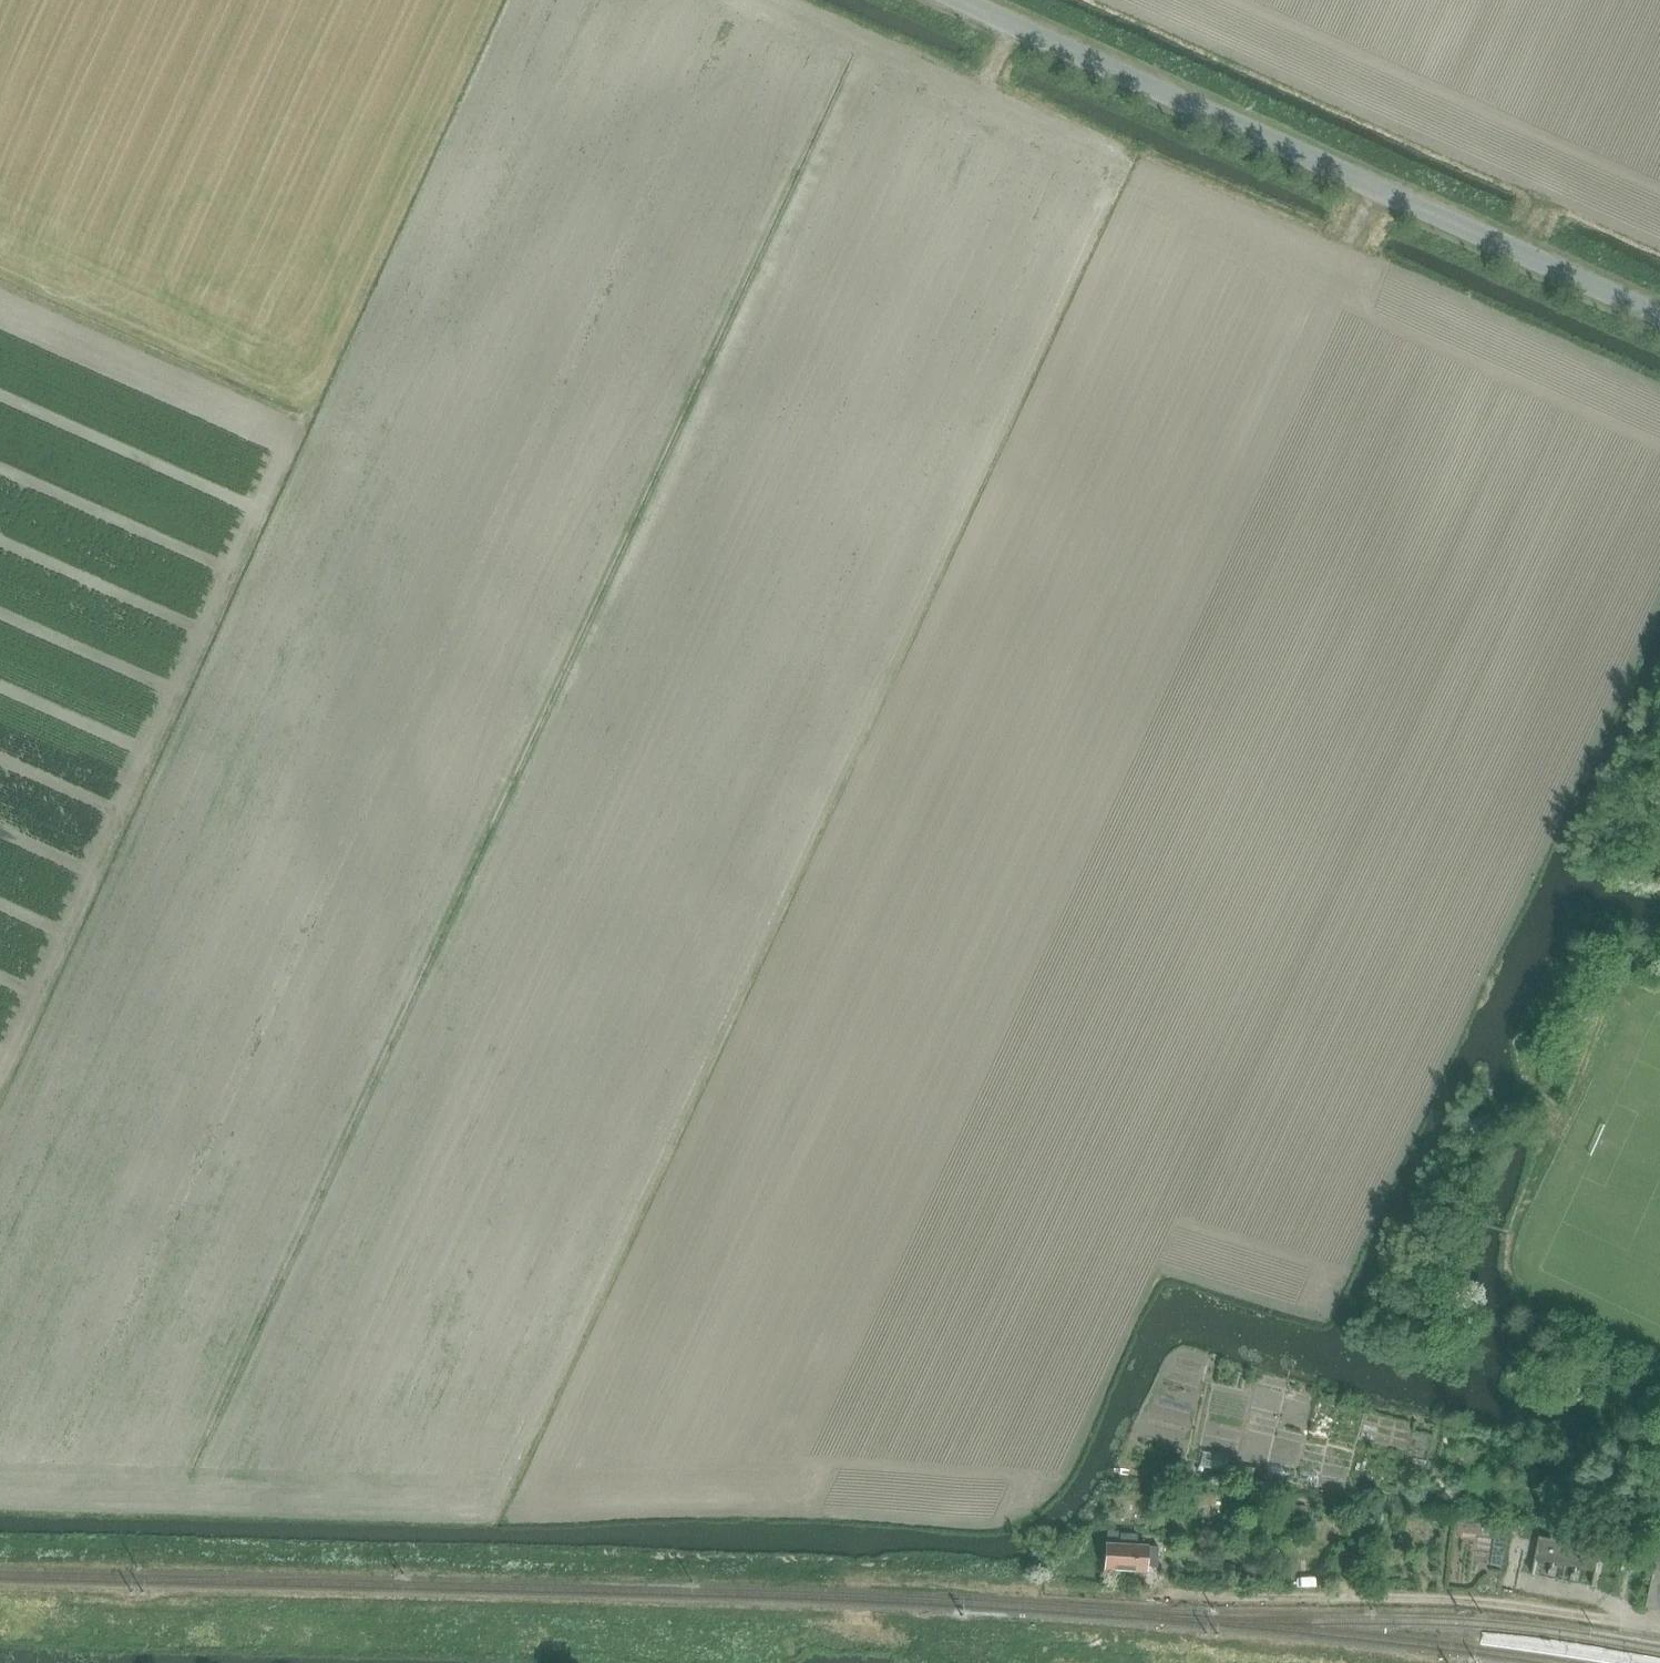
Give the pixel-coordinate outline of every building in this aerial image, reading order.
[(1235,1466),(1233,1483),(1250,1485),(1252,1468),(1235,1466)] [(1440,1498),(1439,1505),(1443,1511),(1453,1503),(1446,1493),(1440,1498)] [(1291,1505),(1290,1516),(1305,1518),(1307,1507),(1291,1505)] [(1594,1585),(1602,1546),(1541,1533),(1533,1572),(1534,1572),(1537,1557),(1596,1569),(1593,1585),(1594,1585)] [(1148,1567),(1157,1568),(1158,1547),(1137,1546),(1138,1535),(1121,1534),(1120,1546),(1104,1545),(1103,1572),(1148,1573),(1148,1567)] [(1644,1561),(1645,1544),(1633,1544),(1632,1560),(1644,1561)] [(1647,1604),(1659,1606),(1659,1552),(1658,1552),(1647,1604)]
